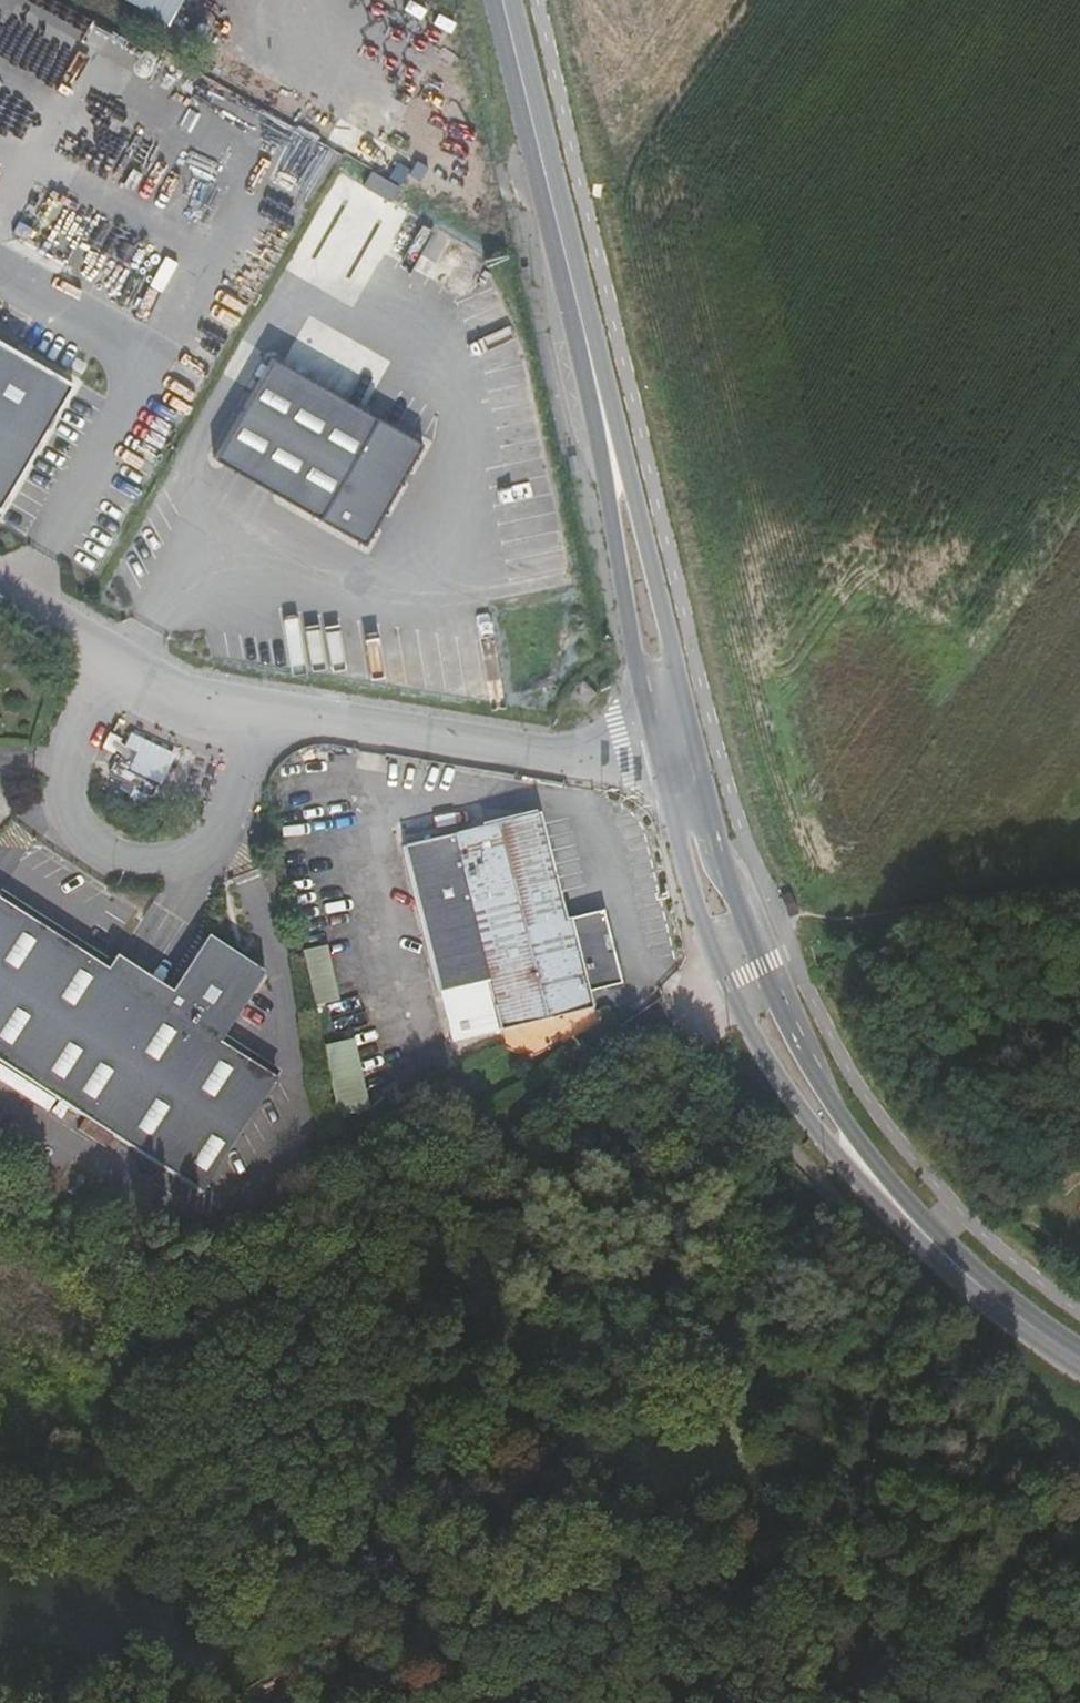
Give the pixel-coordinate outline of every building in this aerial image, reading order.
[(166,20),(177,0),(132,0),(166,20)] [(319,34),(390,72),(427,0),(337,0),(319,34)] [(349,121),(290,87),(276,114),(335,147),(349,121)] [(391,199),(400,183),(373,169),(365,185),(391,199)] [(401,187),(363,252),(392,270),(431,205),(401,187)] [(0,342),(0,514),(75,384),(0,342)] [(425,447),(270,359),(211,462),(366,550),(425,447)] [(583,685),(571,697),(585,713),(598,700),(583,685)] [(158,794),(169,767),(176,769),(188,738),(157,726),(152,739),(129,730),(111,775),(158,794)] [(402,851),(440,996),(490,983),(503,1031),(593,1007),(589,989),(615,983),(620,975),(614,953),(607,955),(602,934),(608,933),(604,917),(597,914),(569,922),(539,816),(402,851)] [(213,1186),(278,1079),(284,1069),(249,1048),(228,1035),(247,1003),(269,964),(209,927),(174,984),(118,951),(110,964),(0,896),(0,1057),(213,1186)] [(607,955),(614,953),(608,933),(602,934),(607,955)] [(314,1002),(338,999),(331,944),(307,947),(314,1002)] [(490,983),(440,996),(433,998),(445,1045),(503,1031),(490,983)] [(355,1036),(323,1044),(342,1115),(373,1107),(355,1036)]
